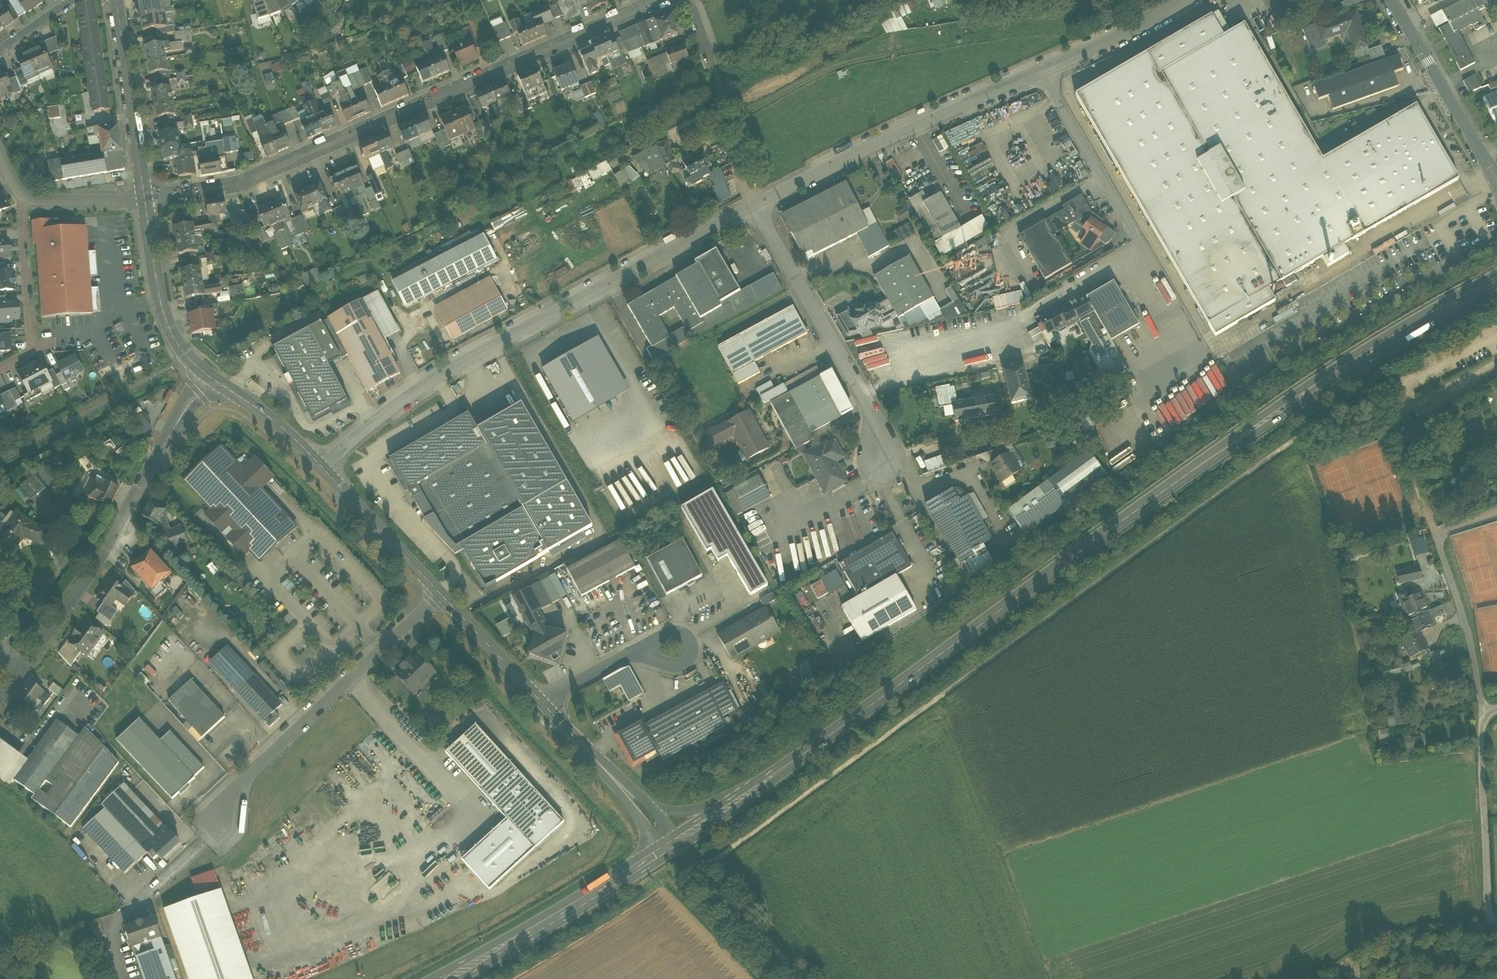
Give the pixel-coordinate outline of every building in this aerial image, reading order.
[(26,13),(18,0),(9,0),(11,5),(19,17),(26,13)] [(27,13),(45,1),(45,0),(18,0),(26,13),(27,13)] [(141,17),(165,14),(163,0),(161,0),(152,1),(139,3),(141,17)] [(165,14),(172,12),(170,0),(166,0),(163,0),(165,14)] [(270,17),(264,0),(253,0),(258,20),(270,17)] [(281,12),(275,0),(264,0),(270,17),(281,12)] [(292,6),(288,0),(275,0),(281,12),(292,6)] [(567,21),(580,15),(576,6),(580,4),(578,0),(568,0),(559,4),(564,16),(567,21)] [(605,0),(587,0),(588,1),(592,10),(607,3),(605,0)] [(878,18),(886,34),(908,31),(901,18),(913,13),(912,11),(916,9),(912,0),(911,0),(878,18)] [(950,0),(925,0),(929,10),(934,8),(935,10),(952,4),(950,0)] [(1485,9),(1480,0),(1465,0),(1443,12),(1442,10),(1441,11),(1448,22),(1449,24),(1466,14),(1472,24),(1475,31),(1485,25),(1477,11),(1483,8),(1484,9),(1485,9)] [(1496,2),(1496,0),(1480,0),(1485,9),(1496,2)] [(4,29),(13,22),(5,9),(4,10),(0,4),(0,23),(4,29)] [(78,6),(83,42),(100,40),(95,4),(78,6)] [(13,22),(19,18),(19,17),(11,5),(5,9),(13,22)] [(551,7),(555,19),(561,17),(557,5),(551,7)] [(296,12),(292,6),(281,12),(284,18),(296,12)] [(531,14),(535,23),(540,21),(542,23),(545,22),(546,23),(553,20),(548,7),(531,14)] [(1436,28),(1448,22),(1441,11),(1430,17),(1436,28)] [(174,26),(172,12),(165,14),(167,27),(174,26)] [(445,24),(441,13),(435,15),(439,26),(445,24)] [(167,27),(165,14),(141,17),(143,31),(155,29),(167,27)] [(535,23),(531,14),(524,17),(527,26),(535,23)] [(1458,32),(1472,24),(1466,14),(1449,24),(1439,29),(1461,70),(1474,63),(1458,32)] [(1346,32),(1354,51),(1367,46),(1356,17),(1351,19),(1349,15),(1320,26),(1316,28),(1322,41),(1346,32)] [(1148,52),(1160,73),(1223,36),(1211,16),(1148,52)] [(270,17),(258,20),(259,26),(272,23),(270,17)] [(493,29),(504,24),(501,17),(490,22),(493,29)] [(662,41),(678,36),(671,17),(656,23),(662,41)] [(655,19),(645,22),(654,44),(662,41),(656,23),(655,19)] [(515,35),(518,34),(516,31),(521,29),(518,20),(510,24),(515,35)] [(542,24),(542,23),(540,21),(535,23),(527,26),(534,41),(547,36),(542,24)] [(645,47),(654,44),(645,22),(637,25),(645,47)] [(492,29),(498,42),(512,37),(506,23),(504,24),(493,29),(492,29)] [(1301,30),(1309,50),(1323,45),(1322,41),(1316,28),(1320,26),(1319,23),(1301,30)] [(1244,24),(1223,36),(1160,73),(1281,282),(1322,258),(1343,246),(1458,179),(1416,105),(1322,159),(1244,24)] [(631,52),(633,58),(642,55),(640,49),(645,47),(637,25),(620,33),(619,33),(621,38),(626,49),(628,53),(631,52)] [(155,29),(156,35),(175,32),(174,26),(167,27),(155,29)] [(523,46),(534,41),(527,26),(521,29),(516,31),(518,34),(523,46)] [(468,40),(473,50),(478,48),(469,27),(463,30),(468,40)] [(218,34),(213,28),(208,33),(214,39),(218,34)] [(175,32),(177,43),(181,42),(188,41),(186,31),(175,32)] [(435,37),(441,51),(447,49),(441,34),(435,37)] [(1275,48),(1271,36),(1266,38),(1270,50),(1275,48)] [(44,47),(47,55),(58,50),(56,37),(41,44),(42,47),(44,47)] [(600,41),(606,57),(619,51),(614,41),(614,40),(610,42),(608,38),(600,41)] [(620,50),(621,52),(626,49),(621,38),(614,41),(619,51),(620,50)] [(83,42),(88,76),(105,74),(100,40),(83,42)] [(453,46),(461,66),(477,60),(473,50),(468,40),(453,46)] [(601,59),(606,57),(600,41),(591,45),(593,49),(589,51),(594,62),(601,59)] [(422,44),(427,55),(433,53),(428,42),(422,44)] [(166,58),(165,51),(164,45),(164,44),(146,47),(148,61),(166,58)] [(666,52),(667,55),(670,64),(671,64),(689,58),(684,46),(666,52)] [(1369,51),(1367,46),(1354,51),(1358,61),(1370,60),(1367,52),(1369,51)] [(1367,52),(1370,60),(1384,55),(1380,46),(1369,51),(1367,52)] [(42,47),(29,53),(38,74),(53,68),(47,55),(44,47),(42,47)] [(620,50),(619,51),(606,57),(610,65),(612,70),(626,64),(621,52),(620,50)] [(599,72),(594,62),(589,51),(581,55),(590,76),(599,72)] [(1075,94),(1208,324),(1268,290),(1281,282),(1160,73),(1148,52),(1075,94)] [(27,79),(38,74),(29,53),(18,58),(22,68),(27,79)] [(665,66),(670,64),(667,55),(648,62),(653,76),(667,71),(665,66)] [(1370,60),(1372,66),(1386,61),(1384,55),(1370,60)] [(444,57),(430,63),(437,78),(450,72),(444,57)] [(601,59),(605,67),(610,65),(606,57),(601,59)] [(1398,57),(1386,61),(1372,66),(1313,87),(1318,100),(1328,97),(1394,73),(1403,70),(1398,57)] [(150,75),(156,74),(167,72),(168,72),(166,58),(148,61),(150,75)] [(379,63),(381,69),(383,74),(388,85),(394,83),(390,74),(384,61),(379,63)] [(281,62),(272,66),(275,74),(285,70),(281,62)] [(414,71),(410,62),(403,66),(406,74),(414,71)] [(423,83),(437,78),(430,63),(417,69),(423,83)] [(357,65),(345,70),(348,77),(360,72),(359,71),(357,65)] [(554,72),(562,91),(570,87),(579,84),(571,65),(554,72)] [(14,72),(16,77),(21,88),(29,84),(27,79),(22,68),(14,72)] [(53,68),(38,74),(41,80),(55,73),(53,68)] [(361,76),(366,85),(372,83),(366,68),(359,71),(360,72),(361,76)] [(0,71),(0,86),(4,95),(13,92),(14,91),(9,80),(4,69),(0,71)] [(518,77),(525,93),(535,89),(543,85),(536,69),(518,77)] [(176,72),(178,78),(185,77),(184,70),(176,72)] [(346,78),(348,77),(345,70),(337,73),(340,81),(346,78)] [(168,80),(167,72),(156,74),(158,82),(168,80)] [(352,91),(358,89),(354,79),(361,76),(360,72),(348,77),(346,78),(351,88),(352,91)] [(1398,86),(1394,73),(1328,97),(1332,110),(1398,86)] [(38,74),(27,79),(29,84),(41,80),(38,74)] [(110,110),(105,74),(88,76),(93,113),(110,110)] [(273,83),(271,74),(263,76),(266,85),(273,83)] [(378,77),(383,88),(388,85),(383,74),(378,77)] [(1463,82),(1469,93),(1482,88),(1476,75),(1463,82)] [(354,79),(358,89),(366,85),(361,76),(354,79)] [(23,92),(21,88),(16,77),(9,80),(14,91),(13,92),(15,95),(23,92)] [(186,84),(185,77),(178,78),(179,85),(186,84)] [(352,91),(351,88),(346,78),(340,81),(341,82),(345,91),(350,102),(355,100),(352,91)] [(394,83),(388,85),(395,102),(409,96),(402,79),(397,81),(394,83)] [(158,82),(159,90),(169,88),(168,80),(158,82)] [(1492,95),(1496,92),(1496,81),(1488,85),(1492,95)] [(336,95),(339,94),(339,93),(345,91),(341,82),(332,86),(336,95)] [(505,83),(490,89),(497,104),(503,101),(511,97),(509,92),(508,88),(507,89),(505,83)] [(591,83),(580,87),(582,91),(585,97),(585,98),(596,94),(591,83)] [(579,84),(570,87),(573,95),(582,91),(580,87),(579,84)] [(382,108),(395,102),(388,85),(383,88),(375,91),(382,108)] [(543,85),(535,89),(536,92),(534,93),(536,98),(547,93),(543,85)] [(321,97),(328,94),(326,88),(325,86),(318,90),(321,97)] [(326,88),(328,94),(330,98),(336,95),(332,86),(326,88)] [(306,97),(313,94),(310,87),(303,90),(306,97)] [(171,88),(169,88),(159,90),(153,90),(155,104),(173,102),(171,88)] [(493,105),(497,104),(490,89),(476,95),(479,101),(478,101),(480,105),(482,110),(493,105)] [(528,101),(536,98),(534,93),(536,92),(535,89),(525,93),(526,97),(528,101)] [(350,102),(345,91),(339,93),(339,94),(344,105),(350,102)] [(585,97),(582,91),(573,95),(576,101),(585,97)] [(1492,95),(1483,99),(1494,126),(1496,125),(1496,92),(1492,95)] [(307,98),(310,104),(315,102),(316,102),(313,94),(306,97),(307,98)] [(333,104),(330,98),(328,94),(321,97),(325,107),(333,104)] [(344,105),(339,94),(336,95),(340,106),(344,105)] [(513,96),(518,107),(523,105),(521,99),(519,94),(513,96)] [(523,105),(526,110),(531,108),(528,101),(526,97),(521,99),(523,105)] [(301,101),(304,107),(310,104),(307,98),(301,101)] [(371,112),(365,98),(359,100),(358,98),(355,100),(350,102),(357,119),(371,112)] [(503,101),(497,104),(502,116),(509,113),(503,101)] [(158,118),(164,117),(174,116),(176,115),(173,102),(155,104),(158,118)] [(321,115),(316,102),(315,102),(310,104),(315,117),(321,115)] [(357,119),(350,102),(344,105),(340,106),(348,123),(357,119)] [(315,117),(310,104),(304,107),(305,110),(309,119),(315,117)] [(493,105),(499,120),(503,118),(502,116),(497,104),(493,105)] [(48,108),(49,119),(61,118),(59,106),(48,108)] [(289,109),(294,121),(300,118),(298,113),(295,106),(289,109)] [(466,108),(453,114),(463,136),(475,130),(476,130),(473,125),(466,108)] [(1374,108),(1365,113),(1368,118),(1377,113),(1374,108)] [(294,121),(289,109),(273,116),(276,122),(273,123),(274,126),(280,123),(281,126),(294,121)] [(302,123),(309,119),(305,110),(298,113),(300,118),(302,123)] [(321,115),(315,117),(322,133),(336,127),(329,111),(321,115)] [(604,123),(599,112),(593,114),(598,126),(604,123)] [(184,115),(185,122),(192,121),(191,114),(184,115)] [(450,141),(463,136),(453,114),(440,119),(445,130),(450,141)] [(264,120),(266,126),(273,123),(276,122),(273,116),(273,115),(264,120)] [(175,124),(174,116),(164,117),(165,125),(175,124)] [(308,140),(322,133),(315,117),(309,119),(302,123),(301,123),(308,140)] [(412,123),(419,138),(428,134),(433,132),(426,117),(412,123)] [(251,134),(258,132),(254,124),(255,124),(253,118),(246,121),(251,134)] [(488,119),(479,123),(484,136),(490,133),(494,131),(488,119)] [(258,132),(262,141),(271,137),(266,126),(264,120),(255,124),(254,124),(258,132)] [(977,120),(945,130),(950,147),(982,138),(977,120)] [(194,127),(192,121),(185,122),(186,129),(194,127)] [(274,126),(273,123),(266,126),(271,137),(278,134),(274,126)] [(409,142),(419,138),(412,123),(399,129),(405,144),(409,142)] [(485,137),(484,136),(479,123),(473,125),(476,130),(475,130),(479,140),(485,137)] [(584,139),(606,127),(604,123),(582,135),(584,139)] [(165,125),(166,133),(176,131),(175,124),(165,125)] [(118,125),(100,128),(99,128),(100,136),(101,144),(102,150),(103,153),(122,150),(118,125)] [(89,138),(100,136),(99,128),(100,128),(100,126),(87,128),(89,138)] [(444,143),(446,147),(452,145),(450,141),(445,130),(440,133),(444,143)] [(178,131),(176,131),(166,133),(160,134),(162,148),(180,145),(178,131)] [(278,134),(271,137),(278,153),(291,147),(284,131),(278,134)] [(434,135),(439,145),(444,143),(440,133),(434,135)] [(387,134),(374,139),(380,155),(385,153),(394,149),(387,134)] [(431,141),(428,134),(419,138),(422,145),(431,141)] [(101,144),(100,136),(89,138),(90,146),(101,144)] [(223,141),(225,153),(238,151),(236,136),(223,139),(223,141)] [(278,153),(271,137),(262,141),(261,141),(268,157),(278,153)] [(422,145),(419,138),(409,142),(412,149),(422,145)] [(941,138),(936,142),(942,150),(947,146),(941,138)] [(367,161),(368,160),(380,155),(374,139),(360,145),(367,161)] [(199,155),(200,161),(218,158),(221,174),(228,172),(225,153),(223,141),(206,144),(207,148),(205,148),(204,148),(204,149),(198,149),(199,155)] [(646,162),(651,172),(665,164),(665,163),(674,157),(666,142),(635,158),(638,166),(646,162)] [(837,150),(839,153),(848,146),(846,143),(837,150)] [(183,159),(183,158),(182,152),(180,145),(162,148),(165,162),(177,160),(183,159)] [(61,160),(65,180),(125,170),(122,150),(103,153),(93,154),(61,159),(61,160)] [(409,150),(403,153),(408,166),(415,163),(409,150)] [(252,152),(243,154),(245,162),(254,160),(252,152)] [(385,166),(387,170),(392,168),(385,153),(380,155),(385,166)] [(401,169),(408,166),(403,153),(396,156),(401,169)] [(683,163),(692,180),(701,175),(703,179),(710,176),(711,175),(710,174),(700,154),(683,163)] [(385,166),(380,155),(368,160),(373,171),(385,166)] [(188,157),(191,175),(197,174),(194,156),(191,157),(188,157)] [(529,163),(525,156),(520,158),(524,166),(529,163)] [(191,175),(188,157),(183,158),(183,159),(177,160),(179,177),(191,175)] [(665,164),(668,169),(677,164),(675,160),(674,157),(665,163),(665,164)] [(202,177),(221,174),(218,158),(200,161),(200,162),(201,171),(202,177)] [(893,159),(883,164),(893,184),(903,178),(893,159)] [(50,162),(53,182),(65,180),(61,160),(50,162)] [(588,171),(593,181),(612,171),(607,161),(588,171)] [(32,162),(20,167),(23,176),(36,171),(32,162)] [(651,172),(646,162),(638,166),(648,174),(651,172)] [(680,170),(677,164),(668,169),(671,175),(680,170)] [(630,167),(625,170),(631,182),(640,178),(630,167)] [(352,170),(344,174),(355,199),(360,197),(360,196),(357,189),(365,186),(357,169),(352,171),(352,170)] [(710,176),(715,185),(715,186),(725,182),(726,181),(721,169),(710,174),(711,175),(710,176)] [(614,175),(621,188),(631,182),(625,170),(614,175)] [(350,201),(355,199),(344,174),(336,177),(336,178),(331,180),(335,189),(337,188),(339,191),(342,196),(347,194),(350,201)] [(367,178),(372,188),(376,196),(381,194),(383,193),(375,174),(367,178)] [(704,181),(703,179),(701,175),(692,180),(687,183),(690,188),(704,181)] [(732,197),(725,182),(715,186),(715,185),(713,186),(720,202),(732,197)] [(782,215),(805,260),(857,234),(868,228),(861,214),(845,183),(782,215)] [(320,184),(307,190),(315,207),(321,204),(322,207),(328,204),(327,202),(328,202),(320,184)] [(363,199),(368,197),(366,190),(365,186),(357,189),(360,196),(361,195),(363,199)] [(377,199),(376,196),(372,188),(366,190),(368,197),(370,201),(377,199)] [(308,210),(315,207),(307,190),(294,195),(303,215),(304,215),(309,213),(308,210)] [(909,200),(934,244),(961,228),(940,193),(927,201),(922,192),(909,200)] [(0,193),(0,212),(9,207),(2,193),(0,193)] [(350,201),(347,194),(342,196),(340,197),(346,210),(357,205),(355,199),(350,201)] [(377,199),(378,202),(384,199),(381,194),(376,196),(377,199)] [(361,195),(360,196),(360,197),(355,199),(363,216),(369,213),(363,199),(361,195)] [(1064,210),(1046,220),(1054,234),(1074,222),(1091,212),(1081,195),(1062,206),(1064,210)] [(695,203),(692,196),(686,199),(689,206),(695,203)] [(209,217),(215,216),(227,214),(225,199),(206,202),(209,217)] [(377,199),(370,201),(374,211),(381,208),(378,202),(377,199)] [(281,201),(270,206),(282,231),(286,229),(283,222),(286,220),(286,219),(290,216),(287,208),(284,209),(281,201)] [(321,204),(315,207),(318,216),(319,217),(326,214),(322,207),(321,204)] [(332,212),(328,204),(322,207),(326,214),(332,212)] [(277,233),(282,231),(270,206),(260,210),(264,218),(261,219),(265,228),(269,225),(270,227),(274,226),(277,233)] [(338,208),(342,219),(348,217),(343,206),(338,208)] [(309,213),(304,215),(306,221),(318,216),(315,207),(308,210),(309,213)] [(910,217),(905,207),(896,213),(901,222),(910,217)] [(332,210),(337,222),(342,220),(337,208),(332,210)] [(861,214),(868,228),(876,224),(869,209),(861,214)] [(232,219),(233,226),(252,223),(247,211),(231,213),(232,219)] [(1074,222),(1084,229),(1091,220),(1105,230),(1107,227),(1102,224),(1104,222),(1091,212),(1074,222)] [(227,214),(215,216),(216,222),(232,219),(231,213),(227,214)] [(303,215),(297,217),(304,233),(304,234),(311,231),(306,221),(304,215),(303,215)] [(981,216),(961,228),(934,244),(941,256),(988,229),(981,216)] [(298,236),(304,233),(297,217),(291,220),(298,236)] [(1071,264),(1054,234),(1046,220),(1019,236),(1045,279),(1071,264)] [(1098,239),(1105,230),(1091,220),(1084,229),(1086,231),(1087,235),(1081,243),(1091,250),(1098,239)] [(51,221),(39,222),(39,231),(52,230),(51,221)] [(38,243),(43,317),(92,313),(96,312),(95,301),(91,301),(90,289),(90,277),(98,277),(96,252),(88,253),(86,228),(52,230),(39,231),(39,222),(33,223),(35,243),(38,243)] [(411,230),(408,223),(402,226),(406,233),(411,230)] [(857,234),(869,257),(889,247),(877,224),(876,224),(868,228),(857,234)] [(892,233),(898,244),(915,234),(909,224),(892,233)] [(195,238),(194,231),(193,225),(175,227),(178,241),(195,238)] [(1098,239),(1105,244),(1109,242),(1115,234),(1107,227),(1105,230),(1098,239)] [(257,230),(263,243),(268,241),(263,228),(257,230)] [(286,229),(282,231),(285,240),(290,237),(286,229)] [(287,244),(285,240),(282,231),(277,233),(281,241),(279,242),(281,246),(287,244)] [(441,247),(446,256),(475,241),(471,232),(441,247)] [(281,241),(277,233),(274,234),(281,251),(289,247),(287,244),(281,246),(279,242),(281,241)] [(298,236),(291,239),(294,246),(295,248),(308,242),(304,234),(304,233),(298,236)] [(290,237),(285,240),(287,244),(289,247),(289,248),(294,246),(291,239),(290,237)] [(393,283),(406,307),(495,260),(483,237),(475,241),(446,256),(393,283)] [(198,252),(195,238),(178,241),(179,251),(180,255),(185,254),(196,252),(198,252)] [(10,257),(8,240),(0,241),(0,258),(10,257)] [(264,250),(260,243),(257,244),(259,248),(250,249),(251,252),(264,250)] [(1348,255),(1343,246),(1322,258),(1327,267),(1348,255)] [(716,250),(705,257),(729,298),(740,292),(716,250)] [(206,252),(207,259),(215,258),(214,251),(206,252)] [(185,254),(187,262),(197,260),(196,256),(197,256),(196,252),(185,254)] [(750,286),(740,292),(729,298),(705,257),(695,262),(697,265),(721,306),(730,301),(736,312),(758,300),(750,286)] [(898,319),(899,319),(903,316),(933,299),(909,257),(874,277),(886,297),(886,298),(896,315),(897,316),(898,319)] [(216,264),(215,258),(207,259),(208,266),(216,264)] [(200,269),(202,281),(209,280),(207,266),(208,266),(207,259),(203,260),(204,265),(202,265),(202,268),(200,269)] [(203,260),(197,260),(187,262),(188,270),(200,268),(200,269),(202,268),(202,265),(204,265),(203,260)] [(722,307),(721,306),(697,265),(676,277),(700,319),(701,319),(722,307)] [(183,275),(185,285),(203,282),(202,281),(200,269),(200,268),(188,270),(183,271),(183,275)] [(322,279),(317,268),(301,275),(306,287),(322,279)] [(287,272),(280,271),(279,278),(286,279),(287,272)] [(12,272),(0,273),(0,291),(13,290),(13,284),(16,284),(15,278),(12,278),(12,272)] [(750,286),(758,300),(781,288),(773,274),(750,286)] [(1283,282),(1286,287),(1296,281),(1293,276),(1283,282)] [(688,332),(703,324),(703,323),(701,319),(700,319),(676,277),(627,306),(651,346),(652,348),(670,337),(669,336),(658,317),(674,307),(685,327),(688,332)] [(436,308),(453,339),(506,310),(489,279),(436,308)] [(302,281),(295,284),(297,290),(305,286),(302,281)] [(205,296),(205,295),(204,289),(203,282),(185,285),(187,299),(205,296)] [(1086,298),(1087,301),(1107,335),(1111,342),(1134,328),(1139,326),(1113,282),(1086,298)] [(232,286),(230,287),(230,289),(231,296),(232,295),(243,294),(245,293),(243,285),(240,285),(232,286)] [(95,301),(96,312),(101,312),(99,288),(90,289),(91,301),(95,301)] [(907,322),(903,316),(899,319),(900,321),(903,327),(904,329),(969,315),(959,299),(958,300),(951,288),(946,291),(953,303),(940,311),(924,320),(921,314),(907,322)] [(1275,302),(1268,290),(1208,324),(1215,336),(1275,302)] [(1021,291),(1016,292),(1018,304),(1024,303),(1021,291)] [(1013,305),(1018,304),(1016,292),(1010,293),(1013,305)] [(1007,307),(1013,305),(1010,293),(1005,295),(1007,307)] [(377,294),(361,303),(371,320),(381,339),(397,331),(377,294)] [(998,296),(1001,308),(1007,307),(1005,295),(998,296)] [(1001,308),(998,296),(992,297),(995,309),(1001,308)] [(860,334),(869,329),(879,324),(880,326),(897,316),(896,315),(881,324),(879,321),(860,333),(849,335),(838,315),(848,310),(851,315),(858,311),(859,312),(864,309),(864,308),(870,304),(872,306),(886,298),(886,297),(875,303),(873,300),(851,313),(848,308),(836,315),(848,337),(860,334)] [(838,315),(849,335),(860,333),(879,321),(881,324),(896,315),(886,298),(872,306),(870,304),(864,308),(864,309),(859,312),(858,311),(851,315),(848,310),(838,315)] [(940,311),(933,299),(903,316),(907,322),(921,314),(924,320),(940,311)] [(1069,302),(1069,303),(1070,303),(1073,309),(1077,307),(1076,304),(1074,299),(1072,299),(1069,301),(1069,302)] [(706,329),(736,312),(730,301),(721,306),(722,307),(701,319),(703,323),(703,324),(706,329)] [(1087,301),(1077,307),(1073,309),(1080,320),(1079,321),(1080,323),(1087,319),(1099,340),(1107,335),(1087,301)] [(4,322),(11,322),(11,320),(18,319),(17,302),(5,303),(0,304),(0,321),(4,320),(4,322)] [(329,320),(338,338),(371,320),(361,303),(329,320)] [(1067,327),(1079,321),(1080,320),(1073,309),(1070,303),(1069,303),(1065,306),(1059,310),(1057,308),(1045,315),(1048,320),(1044,323),(1048,329),(1050,332),(1051,332),(1057,328),(1056,327),(1064,322),(1067,327)] [(1041,332),(1048,329),(1044,323),(1048,320),(1045,315),(1057,308),(1059,310),(1065,306),(1065,305),(1059,308),(1058,306),(1038,317),(1041,323),(1037,325),(1038,327),(1041,332)] [(793,307),(739,336),(754,362),(807,334),(793,307)] [(190,315),(191,324),(214,321),(212,312),(208,313),(207,312),(200,313),(190,315)] [(1087,319),(1080,323),(1092,344),(1090,353),(1106,380),(1118,372),(1106,352),(1114,347),(1113,345),(1111,342),(1107,335),(1099,340),(1087,319)] [(322,324),(334,345),(340,341),(338,338),(329,320),(322,324)] [(400,374),(393,361),(391,357),(386,348),(381,339),(371,320),(338,338),(340,341),(344,348),(347,355),(367,392),(400,374)] [(215,329),(214,321),(191,324),(193,334),(203,333),(211,331),(210,330),(215,329)] [(903,327),(900,321),(893,324),(897,331),(903,327)] [(341,359),(337,352),(334,345),(322,324),(322,323),(301,334),(291,339),(274,349),(277,356),(289,377),(287,378),(287,380),(288,382),(289,384),(291,385),(293,384),(308,413),(312,420),(325,413),(348,400),(329,365),(341,359)] [(646,349),(651,357),(706,329),(703,324),(688,332),(685,327),(669,336),(670,337),(652,348),(651,346),(646,349)] [(1028,333),(1031,338),(1041,332),(1038,327),(1028,333)] [(869,329),(860,334),(862,338),(873,336),(869,329)] [(1048,329),(1041,332),(1044,338),(1048,345),(1056,341),(1051,332),(1050,332),(1048,329)] [(289,335),(291,339),(301,334),(298,330),(289,335)] [(203,333),(204,339),(212,337),(216,336),(215,331),(211,331),(203,333)] [(1044,338),(1041,332),(1031,338),(1033,343),(1044,338)] [(4,352),(9,352),(9,351),(11,351),(10,337),(10,336),(0,336),(0,352),(4,352)] [(760,373),(754,362),(739,336),(718,347),(738,384),(760,373)] [(586,344),(587,345),(617,397),(617,398),(629,391),(598,337),(586,344)] [(344,348),(340,341),(334,345),(337,352),(344,348)] [(587,345),(543,370),(573,423),(617,397),(587,345)] [(389,346),(386,348),(391,357),(394,355),(389,346)] [(1106,352),(1118,372),(1126,368),(1114,347),(1106,352)] [(341,359),(347,355),(344,348),(337,352),(341,359)] [(285,383),(289,386),(291,385),(289,384),(288,382),(287,380),(287,378),(289,377),(277,356),(274,357),(285,378),(285,383)] [(83,371),(76,357),(58,366),(62,373),(66,380),(83,371)] [(18,372),(29,394),(39,389),(51,382),(52,382),(47,373),(41,361),(18,372)] [(950,370),(949,366),(928,372),(929,376),(950,370)] [(1004,371),(1012,403),(1031,399),(1023,367),(1019,368),(1007,370),(1004,371)] [(1213,386),(1223,382),(1216,367),(1207,372),(1213,386)] [(54,388),(55,389),(61,385),(56,375),(53,369),(47,373),(52,382),(51,382),(54,388)] [(832,370),(820,377),(841,416),(846,414),(845,412),(851,408),(851,407),(851,405),(849,401),(848,401),(845,395),(838,399),(830,384),(837,381),(832,370)] [(1059,377),(1056,370),(1049,374),(1053,380),(1059,377)] [(1075,380),(1073,372),(1065,373),(1067,382),(1075,380)] [(62,373),(56,375),(61,385),(64,391),(70,389),(66,380),(62,373)] [(811,433),(841,416),(820,377),(771,403),(792,442),(811,433)] [(1202,404),(1212,398),(1200,379),(1190,385),(1202,404)] [(761,397),(775,389),(771,381),(756,389),(761,397)] [(845,395),(837,381),(830,384),(838,399),(845,395)] [(39,389),(42,394),(54,388),(51,382),(39,389)] [(293,384),(291,385),(289,386),(305,414),(308,413),(293,384)] [(761,397),(764,403),(787,391),(784,384),(775,389),(761,397)] [(1066,390),(1064,384),(1058,386),(1060,392),(1066,390)] [(936,388),(939,406),(944,405),(953,404),(953,402),(957,402),(954,385),(936,388)] [(100,396),(105,393),(101,386),(96,389),(100,396)] [(166,407),(174,390),(168,387),(161,405),(166,407)] [(9,392),(15,402),(21,399),(16,388),(9,392)] [(42,394),(39,389),(29,394),(24,396),(27,402),(42,394)] [(0,396),(0,399),(2,404),(6,412),(7,413),(17,407),(15,402),(9,392),(9,391),(0,396)] [(1184,391),(1165,402),(1174,416),(1183,411),(1186,416),(1196,411),(1184,391)] [(953,404),(954,413),(955,420),(998,413),(995,396),(957,402),(953,402),(953,404)] [(351,406),(348,400),(325,413),(329,414),(332,413),(334,413),(341,409),(343,410),(351,406)] [(519,401),(476,426),(478,430),(521,405),(519,401)] [(946,414),(954,413),(953,404),(944,405),(946,414)] [(521,405),(478,430),(524,509),(567,484),(521,405)] [(325,413),(312,420),(314,423),(332,413),(333,416),(351,406),(343,410),(341,409),(334,413),(332,413),(329,414),(325,413)] [(853,410),(851,408),(845,412),(846,414),(841,416),(841,417),(853,410)] [(736,433),(749,458),(768,448),(761,436),(760,437),(757,432),(759,431),(749,412),(705,435),(711,446),(736,433)] [(143,435),(152,428),(142,414),(133,421),(143,435)] [(408,491),(413,499),(422,494),(435,518),(428,522),(433,532),(441,527),(453,549),(460,545),(513,515),(524,509),(478,430),(476,426),(469,414),(442,429),(390,459),(390,460),(408,491)] [(32,415),(28,423),(36,428),(40,420),(32,415)] [(1079,421),(1084,432),(1090,429),(1085,419),(1079,421)] [(390,459),(442,429),(441,427),(389,456),(390,459)] [(1089,441),(1095,439),(1090,429),(1084,432),(1089,441)] [(792,442),(796,449),(814,439),(811,433),(792,442)] [(1089,441),(1093,448),(1098,445),(1095,439),(1089,441)] [(817,479),(825,494),(846,482),(841,471),(839,472),(833,459),(842,454),(835,440),(827,444),(826,443),(804,454),(804,456),(807,454),(816,472),(818,472),(821,477),(819,478),(817,479)] [(680,444),(689,458),(693,455),(683,442),(680,444)] [(1015,450),(1011,445),(1004,447),(1008,453),(1009,454),(1015,450)] [(185,482),(193,491),(230,456),(221,447),(185,482)] [(987,453),(993,463),(1008,453),(1004,447),(987,453)] [(1015,450),(1009,454),(1020,471),(1026,467),(1015,450)] [(1049,479),(1047,481),(1065,505),(1067,504),(1106,476),(1088,451),(1049,479)] [(993,463),(987,453),(976,457),(991,465),(993,463)] [(991,465),(1002,482),(1020,471),(1009,454),(1008,453),(993,463),(991,465)] [(804,456),(817,479),(819,478),(821,477),(818,472),(816,472),(807,454),(804,456)] [(94,468),(86,456),(79,461),(87,473),(94,468)] [(243,470),(230,456),(193,491),(211,510),(249,551),(256,558),(258,557),(257,556),(262,551),(263,552),(264,551),(282,535),(285,538),(297,527),(261,489),(273,477),(256,458),(243,470)] [(924,462),(928,473),(945,467),(941,456),(924,462)] [(408,491),(390,460),(387,462),(405,493),(408,491)] [(43,463),(35,470),(53,492),(61,485),(43,463)] [(638,469),(601,491),(614,514),(652,492),(638,469)] [(744,512),(770,498),(759,476),(756,471),(740,479),(743,485),(732,491),(744,512)] [(73,484),(78,486),(83,475),(79,473),(73,484)] [(34,490),(37,495),(46,488),(35,474),(26,481),(34,490)] [(97,476),(95,481),(104,486),(106,482),(106,480),(97,476)] [(102,504),(110,508),(119,489),(106,482),(104,486),(95,481),(90,479),(82,494),(102,504)] [(37,495),(26,481),(20,486),(21,487),(28,496),(31,500),(37,495)] [(1007,511),(1025,535),(1065,505),(1047,481),(1007,511)] [(538,558),(549,552),(583,532),(592,527),(567,484),(524,509),(513,515),(538,558)] [(74,494),(78,496),(83,487),(79,485),(74,494)] [(28,496),(21,487),(15,491),(23,501),(28,496)] [(983,544),(973,527),(958,500),(952,490),(926,505),(957,559),(983,544)] [(718,562),(727,557),(715,535),(732,525),(713,491),(681,509),(707,552),(711,550),(718,562)] [(724,495),(736,516),(744,512),(732,491),(724,495)] [(973,493),(968,496),(983,521),(988,518),(973,493)] [(427,523),(428,522),(435,518),(422,494),(413,499),(427,523)] [(967,495),(958,500),(973,527),(983,521),(968,496),(967,495)] [(142,517),(158,526),(162,520),(167,511),(151,502),(142,517)] [(94,508),(91,507),(83,520),(88,522),(87,524),(96,529),(107,509),(111,511),(112,509),(110,508),(102,504),(102,505),(100,504),(99,507),(96,505),(94,508)] [(249,551),(211,510),(205,516),(243,556),(249,551)] [(12,554),(27,534),(43,541),(48,530),(33,525),(18,511),(15,515),(0,535),(0,540),(6,544),(3,547),(12,554)] [(15,515),(11,512),(5,519),(8,521),(5,525),(0,521),(0,535),(15,515)] [(486,588),(538,558),(513,515),(460,545),(464,550),(486,588)] [(167,549),(174,547),(169,531),(165,521),(162,520),(158,526),(167,549)] [(973,527),(983,544),(992,538),(983,521),(973,527)] [(768,586),(732,525),(715,535),(727,557),(750,596),(768,586)] [(182,526),(169,531),(174,547),(179,545),(187,542),(182,526)] [(455,555),(464,550),(460,545),(453,549),(441,527),(433,532),(434,532),(455,555)] [(587,538),(583,532),(549,552),(552,558),(587,538)] [(839,564),(859,597),(859,598),(896,576),(911,567),(892,533),(839,564)] [(258,557),(256,558),(260,562),(285,538),(282,535),(264,551),(263,552),(262,551),(257,556),(258,557)] [(567,569),(582,597),(635,568),(621,541),(567,569)] [(647,560),(666,596),(702,577),(683,541),(647,560)] [(179,545),(186,563),(194,561),(187,542),(179,545)] [(994,564),(983,544),(957,559),(966,574),(958,578),(963,587),(994,564)] [(132,569),(151,591),(152,592),(162,582),(172,574),(151,551),(132,569)] [(949,564),(958,578),(966,574),(957,559),(949,564)] [(1398,573),(1400,584),(1422,579),(1419,568),(1398,573)] [(836,571),(820,579),(821,580),(829,594),(829,595),(845,586),(836,571)] [(510,592),(513,598),(539,584),(549,579),(548,578),(546,573),(510,592)] [(555,574),(548,578),(549,579),(553,588),(560,600),(567,596),(555,574)] [(916,610),(896,576),(859,598),(859,597),(842,607),(862,642),(916,610)] [(539,584),(544,593),(553,588),(549,579),(539,584)] [(829,594),(821,580),(810,586),(818,600),(829,594)] [(106,604),(107,605),(108,604),(113,597),(117,599),(123,604),(130,595),(130,594),(121,587),(111,581),(98,599),(104,602),(106,604)] [(130,595),(134,598),(138,593),(126,581),(121,587),(130,594),(130,595)] [(168,589),(162,582),(152,592),(151,591),(150,592),(157,599),(168,589)] [(539,611),(551,605),(544,593),(539,584),(513,598),(535,638),(549,630),(539,611)] [(560,600),(553,588),(544,593),(551,605),(560,600)] [(809,605),(802,591),(789,598),(796,612),(809,605)] [(1397,596),(1401,605),(1411,601),(1407,591),(1397,596)] [(760,600),(764,607),(776,600),(773,593),(760,600)] [(1408,620),(1419,615),(1429,611),(1422,593),(1413,597),(1414,599),(1411,601),(1401,605),(1408,620)] [(112,607),(117,599),(113,597),(108,604),(112,607)] [(106,604),(104,602),(97,612),(100,614),(106,604)] [(100,614),(111,622),(118,611),(112,607),(108,604),(107,605),(106,604),(100,614)] [(1441,606),(1429,611),(1432,619),(1444,614),(1441,606)] [(745,621),(758,643),(759,643),(757,641),(762,638),(764,640),(779,632),(766,610),(759,614),(760,616),(753,619),(752,617),(745,621)] [(1429,611),(1419,615),(1421,620),(1423,620),(1427,629),(1435,625),(1432,619),(1429,611)] [(1419,632),(1427,629),(1423,620),(1421,620),(1419,615),(1408,620),(1409,622),(1414,634),(1419,632)] [(509,619),(496,626),(502,638),(513,633),(510,628),(513,626),(509,619)] [(718,637),(731,659),(758,643),(745,621),(718,637)] [(77,648),(87,655),(103,634),(85,622),(80,629),(79,628),(73,636),(75,637),(70,642),(70,643),(77,648)] [(1414,634),(1409,622),(1402,625),(1407,637),(1414,634)] [(567,636),(549,630),(535,638),(529,656),(558,664),(567,636)] [(1403,639),(1406,646),(1413,643),(1422,639),(1419,632),(1414,634),(1407,637),(1403,639)] [(1413,643),(1416,650),(1425,647),(1422,639),(1413,643)] [(62,656),(71,667),(81,653),(76,650),(77,648),(70,643),(70,642),(68,641),(66,644),(69,646),(62,656)] [(1416,650),(1413,643),(1406,646),(1410,657),(1426,650),(1425,647),(1416,650)] [(59,654),(62,656),(69,646),(66,644),(59,654)] [(255,676),(227,647),(210,663),(237,692),(255,676)] [(1433,664),(1443,659),(1438,651),(1429,655),(1433,664)] [(397,676),(414,694),(436,674),(419,656),(412,662),(410,659),(400,668),(403,670),(397,676)] [(1406,673),(1420,667),(1417,662),(1411,665),(1410,661),(1402,664),(1382,669),(1385,679),(1406,673)] [(258,666),(283,693),(288,688),(263,662),(258,666)] [(621,671),(614,674),(620,686),(629,702),(643,694),(629,668),(621,671)] [(610,692),(620,686),(614,674),(604,680),(610,692)] [(237,692),(264,722),(274,712),(282,705),(255,676),(237,692)] [(188,721),(203,738),(225,718),(191,681),(169,701),(188,721)] [(35,708),(40,712),(51,697),(43,692),(43,691),(31,682),(20,697),(35,708)] [(107,686),(102,682),(97,688),(103,692),(107,686)] [(49,689),(58,697),(63,690),(54,683),(49,689)] [(723,684),(708,693),(722,720),(738,711),(723,684)] [(1395,717),(1404,716),(1400,691),(1390,693),(1395,717)] [(727,729),(722,720),(708,693),(643,728),(656,751),(658,756),(663,764),(727,729)] [(29,716),(34,720),(40,712),(35,708),(29,716)] [(727,729),(730,733),(746,725),(738,711),(722,720),(727,729)] [(280,718),(274,712),(264,722),(269,727),(280,718)] [(1404,716),(1395,717),(1397,726),(1406,725),(1404,716)] [(1397,726),(1395,717),(1387,719),(1388,728),(1397,726)] [(117,740),(173,800),(195,778),(194,778),(204,768),(170,732),(160,741),(140,719),(117,740)] [(14,780),(35,795),(36,796),(55,770),(79,736),(57,720),(22,768),(13,779),(14,780)] [(198,742),(203,738),(188,721),(183,726),(198,742)] [(619,736),(634,763),(644,757),(656,751),(643,728),(641,724),(619,736)] [(446,753),(479,790),(510,762),(476,725),(446,753)] [(79,736),(55,770),(93,798),(119,763),(85,727),(79,736)] [(1387,729),(1377,731),(1379,740),(1389,738),(1387,729)] [(1424,738),(1413,740),(1414,745),(1415,748),(1425,746),(1424,738)] [(1400,743),(1402,750),(1406,750),(1415,748),(1414,745),(1411,746),(1410,741),(1400,743)] [(14,780),(13,779),(22,768),(17,765),(21,759),(0,743),(0,775),(6,779),(7,778),(12,782),(14,780)] [(1415,748),(1406,750),(1408,756),(1416,755),(1415,748)] [(656,751),(644,757),(647,763),(658,756),(656,751)] [(564,822),(510,762),(479,790),(506,819),(462,860),(489,890),(564,822)] [(71,828),(93,798),(55,770),(36,796),(35,795),(32,799),(71,828)] [(102,805),(106,809),(144,850),(166,829),(165,828),(125,785),(124,784),(102,805)] [(147,854),(144,850),(106,809),(83,830),(84,831),(125,874),(125,875),(147,854)] [(180,843),(166,829),(144,850),(147,854),(153,859),(157,855),(162,860),(180,843)] [(214,870),(191,878),(196,892),(219,884),(214,870)] [(189,978),(253,978),(222,890),(165,911),(189,978)] [(132,949),(133,948),(161,938),(155,919),(125,929),(127,934),(126,937),(128,942),(131,944),(132,949)] [(89,924),(94,940),(105,937),(100,920),(89,924)] [(161,938),(133,948),(144,978),(175,978),(161,938)] [(1327,978),(1343,978),(1336,969),(1325,977),(1327,978)]
